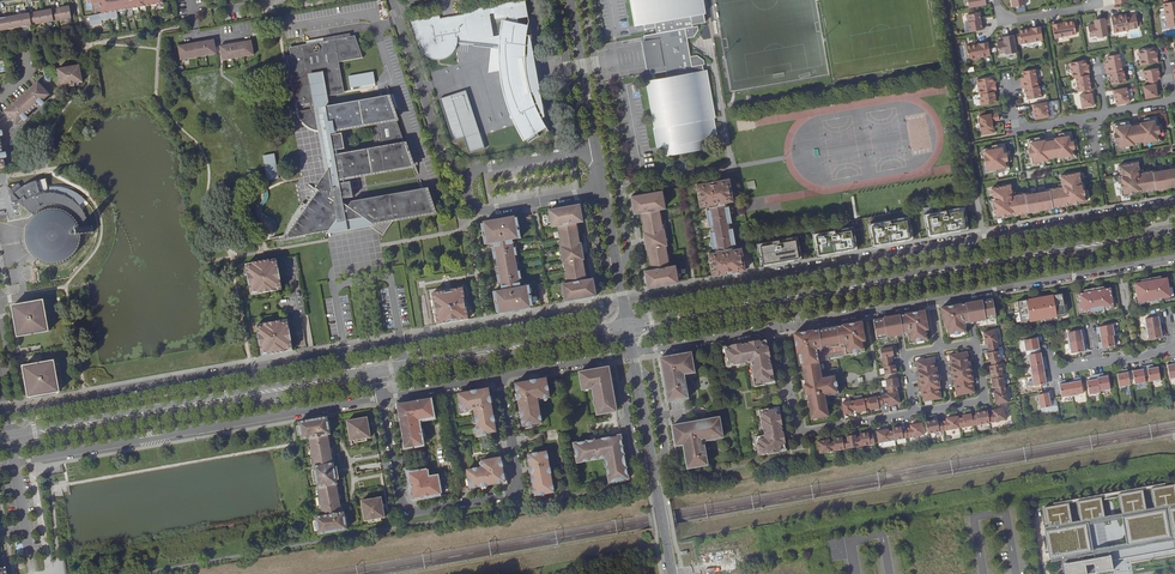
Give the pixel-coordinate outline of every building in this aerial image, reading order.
[(92,4),(101,3),(103,14),(164,3),(163,0),(92,0),(92,4)] [(693,29),(693,26),(706,24),(704,15),(705,15),(702,0),(632,0),(636,27),(644,26),(645,31),(656,29),(657,35),(645,37),(646,42),(646,44),(655,50),(657,61),(651,69),(651,71),(652,76),(653,76),(657,75),(671,73),(672,78),(658,80),(654,81),(648,82),(660,148),(666,147),(667,157),(707,150),(706,141),(717,139),(714,120),(715,119),(707,72),(704,72),(704,67),(706,66),(705,61),(698,57),(691,58),(688,40),(694,39),(699,32),(699,28),(693,29)] [(1163,3),(1164,8),(1161,9),(1159,11),(1160,13),(1162,15),(1165,14),(1165,15),(1167,15),(1168,18),(1169,28),(1174,27),(1174,1),(1163,3)] [(526,2),(494,7),(496,14),(496,19),(510,17),(511,23),(505,22),(503,27),(502,36),(501,43),(501,45),(512,45),(511,67),(502,68),(503,75),(505,88),(506,93),(507,99),(512,114),(511,114),(513,119),(514,118),(515,121),(517,124),(521,132),(525,139),(544,127),(541,122),(538,123),(537,119),(540,119),(546,117),(541,93),(532,94),(529,95),(528,94),(524,95),(517,59),(522,58),(523,58),(524,58),(525,58),(528,58),(529,58),(530,58),(533,56),(534,55),(535,51),(535,48),(535,46),(533,43),(531,42),(530,41),(526,40),(529,26),(519,24),(518,20),(529,18),(526,2)] [(71,19),(69,6),(0,18),(0,31),(71,19)] [(440,17),(411,22),(419,47),(422,46),(423,49),(425,52),(426,54),(428,55),(433,58),(436,58),(439,59),(443,58),(446,57),(449,56),(451,54),(453,52),(455,50),(456,47),(457,46),(452,45),(455,42),(453,39),(458,38),(470,36),(470,42),(484,39),(484,34),(487,34),(488,38),(495,37),(491,15),(490,15),(489,8),(465,13),(465,16),(441,20),(440,17)] [(970,32),(984,29),(983,21),(981,21),(980,13),(969,15),(970,21),(968,22),(970,32)] [(1119,15),(1111,17),(1114,32),(1129,30),(1129,28),(1138,27),(1136,15),(1127,16),(1126,14),(1121,15),(1122,16),(1119,16),(1119,15)] [(1108,36),(1105,18),(1096,20),(1097,24),(1088,26),(1090,37),(1097,35),(1097,37),(1108,36)] [(1061,24),(1061,23),(1052,24),(1055,38),(1076,34),(1074,21),(1064,22),(1064,24),(1061,24)] [(1029,29),(1019,30),(1021,44),(1043,40),(1040,27),(1032,28),(1032,29),(1029,30),(1029,29)] [(319,162),(320,163),(323,163),(325,162),(327,177),(283,240),(294,238),(325,233),(370,225),(374,227),(384,234),(393,220),(409,217),(429,213),(421,190),(352,201),(349,207),(344,204),(343,199),(354,197),(351,182),(341,184),(340,179),(415,166),(411,155),(408,155),(391,108),(395,108),(391,96),(327,107),(325,98),(325,95),(345,91),(340,63),(344,63),(364,59),(356,36),(350,37),(349,34),(323,39),(323,42),(288,48),(290,55),(285,56),(293,100),(302,99),(303,102),(303,106),(310,105),(310,110),(299,112),(300,116),(303,120),(305,122),(307,124),(309,126),(310,127),(315,129),(317,130),(319,131),(323,150),(320,150),(318,151),(317,152),(316,154),(316,156),(316,158),(317,160),(319,162)] [(1017,52),(1014,35),(1005,36),(1006,41),(997,42),(999,54),(1006,52),(1006,54),(1017,52)] [(182,47),(182,45),(176,46),(178,58),(183,57),(184,59),(199,57),(199,55),(209,53),(210,55),(215,55),(213,42),(208,43),(208,41),(197,43),(197,44),(192,45),(192,46),(188,47),(188,46),(182,47)] [(225,48),(219,49),(221,61),(226,60),(226,58),(237,57),(237,59),(247,57),(247,55),(253,54),(251,42),(245,43),(246,45),(235,46),(234,44),(224,46),(225,48)] [(646,44),(646,42),(643,43),(647,72),(651,71),(651,69),(657,61),(655,50),(646,44)] [(969,59),(990,55),(988,42),(980,44),(980,45),(977,45),(977,44),(966,46),(969,59)] [(512,45),(501,45),(501,47),(501,51),(501,61),(501,69),(502,68),(511,67),(512,45)] [(1141,65),(1158,62),(1157,55),(1154,55),(1154,54),(1156,53),(1155,48),(1138,51),(1141,65)] [(1120,54),(1107,56),(1109,66),(1105,66),(1107,74),(1109,73),(1123,71),(1120,54)] [(532,94),(525,58),(524,58),(523,58),(522,58),(517,59),(524,95),(528,94),(529,95),(532,94)] [(1072,77),(1090,74),(1089,67),(1086,67),(1086,66),(1087,66),(1086,60),(1070,63),(1072,77)] [(349,94),(344,63),(340,63),(345,91),(325,95),(325,98),(349,94)] [(63,88),(75,86),(83,84),(80,67),(61,71),(63,88)] [(1158,68),(1142,71),(1144,78),(1145,77),(1146,82),(1157,80),(1160,79),(1159,74),(1158,75),(1158,73),(1159,73),(1158,68)] [(1025,88),(1038,86),(1035,69),(1023,71),(1024,77),(1025,81),(1021,81),(1022,89),(1025,88)] [(378,71),(353,76),(355,88),(380,83),(378,71)] [(1125,75),(1124,71),(1109,73),(1110,78),(1112,78),(1112,80),(1111,80),(1111,84),(1127,82),(1126,75),(1125,75)] [(977,80),(979,94),(996,91),(995,84),(993,84),(993,82),(994,82),(993,77),(977,80)] [(1158,87),(1157,80),(1149,81),(1150,85),(1143,86),(1145,99),(1158,96),(1157,92),(1156,88),(1158,87)] [(40,84),(7,114),(18,127),(51,97),(40,84)] [(1040,90),(1040,86),(1025,88),(1026,93),(1027,93),(1028,95),(1026,95),(1027,99),(1043,97),(1042,90),(1040,90)] [(1130,102),(1127,88),(1113,90),(1113,95),(1115,95),(1115,99),(1116,105),(1130,102)] [(1094,89),(1086,90),(1086,94),(1080,95),(1082,108),(1094,106),(1093,101),(1093,97),(1095,97),(1094,89)] [(464,138),(468,153),(483,149),(468,90),(440,97),(452,141),(464,138)] [(995,91),(980,94),(981,98),(979,99),(981,105),(997,102),(996,98),(994,98),(994,96),(995,96),(995,91)] [(5,167),(16,165),(12,143),(56,103),(51,97),(18,127),(7,114),(0,120),(0,138),(5,167)] [(1049,117),(1046,102),(1032,105),(1033,109),(1034,109),(1036,119),(1049,117)] [(993,121),(1000,120),(998,113),(979,116),(981,123),(979,124),(981,130),(982,130),(983,135),(995,133),(994,128),(993,128),(992,121),(993,121)] [(1162,143),(1160,134),(1164,134),(1162,124),(1159,125),(1157,116),(1144,119),(1145,122),(1126,125),(1125,122),(1112,124),(1113,133),(1110,133),(1112,143),(1115,143),(1117,151),(1130,148),(1129,145),(1148,142),(1149,145),(1162,143)] [(1040,141),(1040,137),(1026,139),(1028,148),(1025,148),(1026,158),(1030,158),(1031,166),(1044,164),(1044,160),(1063,157),(1063,160),(1076,158),(1075,150),(1078,149),(1076,139),(1073,140),(1072,131),(1059,134),(1059,137),(1040,141)] [(992,147),(983,149),(987,172),(996,170),(997,172),(1010,170),(1008,162),(1012,161),(1010,151),(1007,152),(1005,143),(992,146),(992,147)] [(267,180),(279,178),(275,153),(263,155),(267,180)] [(670,171),(685,168),(684,162),(669,165),(670,171)] [(1138,162),(1119,166),(1121,176),(1119,176),(1122,195),(1174,186),(1174,167),(1173,167),(1173,169),(1157,172),(1156,170),(1152,170),(1152,171),(1140,173),(1138,162)] [(1025,194),(1012,196),(1010,185),(992,188),(993,198),(992,199),(995,218),(1041,210),(1086,201),(1083,182),(1081,183),(1079,173),(1060,176),(1062,187),(1050,189),(1046,190),(1046,191),(1029,194),(1029,193),(1025,193),(1025,194)] [(731,187),(729,178),(716,181),(716,185),(710,186),(709,182),(696,184),(698,193),(700,193),(701,198),(699,198),(700,207),(705,206),(708,205),(709,210),(706,210),(709,226),(711,226),(712,232),(710,232),(713,248),(715,248),(716,252),(714,253),(708,254),(710,262),(712,262),(713,267),(711,267),(713,276),(726,273),(725,269),(731,268),(732,272),(746,270),(744,261),(742,261),(741,257),(743,257),(742,248),(736,248),(734,249),(733,244),(736,244),(733,228),(731,228),(730,223),(732,222),(729,206),(726,206),(726,202),(728,201),(733,201),(732,192),(730,192),(729,188),(731,187)] [(42,180),(32,181),(33,189),(43,188),(42,180)] [(748,190),(756,189),(755,180),(747,181),(748,190)] [(647,269),(650,287),(657,286),(657,285),(668,282),(669,283),(679,282),(676,264),(670,265),(666,246),(668,245),(664,227),(663,227),(659,209),(665,207),(662,190),(652,192),(652,195),(641,197),(640,194),(633,195),(637,213),(641,212),(645,231),(643,231),(644,238),(646,237),(647,243),(645,244),(646,250),(648,249),(652,269),(647,269)] [(36,247),(30,252),(31,253),(32,254),(33,255),(36,258),(40,260),(42,260),(47,261),(51,262),(55,261),(57,261),(60,259),(64,257),(67,255),(69,252),(71,249),(74,244),(75,241),(75,236),(75,234),(93,231),(92,225),(89,226),(88,221),(86,217),(85,213),(84,211),(79,206),(78,204),(75,201),(72,199),(67,195),(63,194),(57,192),(54,192),(50,192),(44,192),(40,193),(36,195),(30,198),(26,202),(24,204),(34,216),(31,220),(28,224),(26,228),(26,229),(33,231),(33,238),(34,242),(36,247)] [(964,201),(757,238),(761,263),(969,226),(964,201)] [(559,209),(549,211),(552,228),(558,227),(561,246),(560,246),(563,264),(564,264),(568,283),(562,285),(565,302),(575,300),(575,299),(587,297),(587,298),(594,297),(591,280),(586,280),(583,261),(584,260),(583,254),(581,255),(580,249),(582,249),(581,242),(579,242),(576,224),(581,223),(577,205),(571,207),(571,209),(559,211),(559,209)] [(511,219),(511,218),(502,219),(502,220),(495,221),(495,220),(487,222),(487,223),(481,224),(482,233),(484,232),(485,237),(483,237),(485,244),(494,243),(495,251),(493,252),(494,259),(496,259),(498,267),(516,264),(515,255),(517,255),(516,248),(513,248),(512,240),(521,238),(520,231),(518,231),(517,226),(519,226),(517,218),(511,219)] [(28,248),(30,252),(36,247),(34,242),(33,238),(33,231),(26,229),(25,230),(25,234),(24,237),(25,240),(25,242),(26,244),(28,248)] [(270,263),(269,260),(253,263),(254,265),(246,267),(251,292),(258,291),(259,294),(275,291),(274,288),(282,287),(280,276),(277,276),(277,273),(279,272),(277,261),(270,263)] [(518,272),(516,264),(498,267),(499,275),(497,275),(498,283),(501,282),(502,291),(493,292),(494,300),(496,300),(497,304),(495,304),(497,312),(503,311),(503,313),(512,311),(511,310),(518,309),(519,310),(527,309),(527,307),(533,306),(531,298),(530,298),(529,294),(531,293),(529,286),(520,288),(519,279),(521,279),(520,271),(518,272)] [(31,266),(22,268),(24,279),(33,278),(31,266)] [(1140,283),(1135,284),(1138,303),(1148,301),(1148,302),(1151,301),(1157,300),(1161,300),(1161,299),(1164,298),(1170,297),(1167,278),(1161,279),(1158,280),(1158,277),(1153,278),(1154,281),(1148,282),(1148,279),(1143,280),(1143,283),(1140,283)] [(1084,293),(1078,294),(1082,313),(1091,311),(1091,312),(1095,312),(1101,311),(1104,310),(1104,309),(1108,308),(1113,307),(1110,289),(1105,290),(1102,290),(1101,287),(1096,288),(1097,291),(1092,292),(1091,289),(1086,290),(1087,293),(1084,293)] [(455,321),(468,319),(467,308),(466,308),(464,299),(465,299),(463,288),(452,290),(452,292),(443,294),(443,292),(432,294),(434,305),(435,305),(437,314),(436,314),(438,325),(449,323),(448,321),(455,320),(455,321)] [(1037,299),(1017,302),(1018,307),(1021,322),(1027,321),(1030,320),(1030,322),(1044,319),(1052,318),(1057,317),(1057,315),(1059,315),(1066,314),(1063,299),(1062,294),(1043,298),(1037,299)] [(997,325),(993,299),(966,304),(960,305),(953,306),(948,307),(941,308),(944,327),(946,327),(948,337),(967,334),(965,326),(970,325),(969,323),(975,322),(976,329),(997,325)] [(15,324),(18,337),(30,335),(29,333),(37,331),(38,333),(49,331),(48,324),(46,324),(46,321),(47,321),(45,311),(44,311),(43,307),(45,307),(44,300),(32,303),(30,305),(30,308),(27,309),(27,306),(24,304),(12,306),(14,319),(17,320),(17,322),(15,324)] [(873,320),(878,346),(899,343),(898,336),(903,335),(904,337),(908,336),(909,344),(928,340),(926,331),(928,330),(925,311),(918,312),(918,313),(913,314),(913,313),(906,314),(906,315),(900,316),(900,315),(873,320)] [(1162,321),(1161,316),(1145,319),(1146,324),(1145,324),(1146,330),(1161,327),(1160,323),(1159,323),(1159,321),(1160,321),(1162,321)] [(270,354),(286,352),(285,349),(293,348),(291,336),(288,337),(288,333),(290,333),(288,322),(281,323),(280,321),(264,324),(265,326),(257,327),(262,353),(269,352),(270,354)] [(801,334),(801,333),(794,334),(799,366),(802,366),(805,380),(802,381),(805,400),(808,399),(812,419),(828,416),(825,396),(824,395),(828,394),(828,396),(839,394),(836,375),(825,377),(825,378),(822,379),(821,377),(816,347),(844,342),(846,355),(865,352),(863,342),(865,341),(861,322),(854,323),(854,324),(849,325),(849,324),(842,326),(837,327),(818,330),(818,331),(813,332),(813,331),(806,332),(806,333),(801,334)] [(1113,325),(1097,328),(1097,332),(1100,332),(1100,334),(1100,338),(1115,335),(1116,335),(1115,330),(1114,330),(1113,325)] [(1161,327),(1146,330),(1147,335),(1148,335),(1149,340),(1165,337),(1164,332),(1162,333),(1161,333),(1161,331),(1162,331),(1161,327)] [(1068,338),(1068,343),(1084,341),(1083,337),(1082,337),(1082,335),(1083,335),(1085,335),(1084,330),(1068,333),(1068,338)] [(995,331),(983,333),(985,344),(987,344),(988,348),(998,347),(995,331)] [(1115,335),(1100,338),(1101,342),(1102,342),(1102,343),(1102,344),(1099,344),(1100,348),(1100,349),(1115,346),(1114,341),(1116,340),(1115,335)] [(1030,351),(1031,355),(1040,353),(1039,347),(1038,347),(1037,344),(1039,344),(1038,338),(1024,341),(1026,351),(1030,351)] [(769,348),(767,339),(758,341),(758,342),(766,341),(768,348),(769,348)] [(758,342),(758,341),(749,342),(750,343),(741,345),(741,344),(732,345),(732,347),(725,348),(726,359),(725,359),(726,368),(745,365),(745,363),(752,362),(753,369),(752,369),(755,387),(764,385),(764,384),(773,382),(772,375),(773,374),(772,365),(770,366),(769,357),(770,357),(769,348),(768,348),(766,341),(758,342)] [(1087,350),(1087,346),(1085,346),(1084,346),(1084,345),(1084,341),(1068,343),(1069,349),(1070,349),(1071,354),(1087,351),(1087,350)] [(732,347),(732,345),(723,347),(725,359),(726,359),(725,348),(732,347)] [(880,349),(883,363),(892,361),(891,356),(894,356),(892,347),(880,349)] [(989,353),(987,353),(988,362),(991,361),(1000,360),(998,347),(988,348),(989,353)] [(695,373),(691,352),(671,356),(672,360),(669,361),(668,357),(660,358),(660,359),(664,381),(668,402),(688,398),(685,378),(682,379),(679,379),(678,376),(681,375),(683,373),(687,372),(687,374),(695,373)] [(967,352),(949,355),(951,366),(950,366),(951,371),(952,374),(952,377),(953,381),(954,385),(954,386),(955,385),(956,396),(974,393),(972,382),(973,382),(972,377),(972,374),(971,371),(970,367),(970,363),(970,362),(969,363),(967,352)] [(1040,353),(1028,355),(1029,361),(1030,360),(1030,365),(1046,363),(1045,358),(1042,359),(1041,359),(1041,357),(1042,357),(1041,353),(1040,353)] [(934,358),(916,361),(918,372),(917,372),(918,377),(919,380),(919,383),(920,387),(921,391),(923,402),(941,398),(939,388),(940,388),(940,387),(939,383),(938,379),(938,377),(937,373),(936,369),(936,368),(934,358)] [(991,366),(989,366),(991,375),(993,374),(1002,373),(1000,360),(991,361),(991,366)] [(26,385),(28,397),(40,395),(40,393),(48,391),(48,394),(60,392),(59,385),(57,385),(56,382),(58,381),(56,371),(54,372),(54,368),(56,368),(54,361),(43,363),(41,367),(41,369),(38,370),(37,367),(35,365),(23,367),(25,379),(27,380),(28,383),(26,385)] [(883,363),(885,376),(897,373),(895,365),(893,365),(892,361),(883,363)] [(1046,363),(1030,365),(1031,370),(1031,371),(1031,376),(1045,373),(1044,369),(1043,370),(1043,368),(1044,368),(1047,367),(1046,363)] [(1147,366),(1148,376),(1149,382),(1155,381),(1155,382),(1161,381),(1158,366),(1153,367),(1154,369),(1152,369),(1152,365),(1147,366)] [(1147,366),(1142,367),(1143,369),(1141,369),(1142,371),(1139,371),(1138,370),(1132,371),(1128,372),(1129,379),(1134,378),(1135,384),(1145,383),(1144,376),(1148,376),(1147,366)] [(611,380),(609,368),(579,373),(582,390),(592,388),(597,415),(608,413),(608,411),(616,409),(613,392),(611,383),(609,384),(608,381),(611,380)] [(1128,372),(1128,369),(1123,370),(1123,374),(1122,374),(1121,373),(1117,374),(1120,388),(1125,387),(1125,386),(1130,385),(1129,379),(1128,372)] [(994,379),(991,379),(993,388),(995,388),(1005,386),(1002,373),(993,374),(994,379)] [(1045,373),(1031,376),(1032,381),(1033,381),(1034,386),(1049,383),(1049,379),(1046,379),(1045,379),(1045,378),(1046,377),(1045,373)] [(775,383),(773,374),(772,375),(773,382),(764,384),(764,385),(775,383)] [(1108,375),(1104,376),(1102,377),(1101,374),(1097,375),(1100,391),(1104,390),(1105,391),(1110,390),(1108,375)] [(1100,391),(1097,375),(1092,376),(1093,380),(1091,380),(1087,381),(1089,395),(1100,393),(1100,391)] [(530,381),(515,384),(515,385),(521,419),(523,419),(524,426),(542,423),(537,398),(549,396),(546,378),(532,381),(533,383),(530,384),(530,381)] [(897,378),(886,380),(888,393),(898,391),(897,387),(899,387),(897,378)] [(1074,381),(1070,382),(1072,396),(1078,395),(1078,394),(1083,393),(1080,378),(1075,379),(1076,381),(1074,381)] [(1064,381),(1059,382),(1061,397),(1062,397),(1067,396),(1067,397),(1072,396),(1070,382),(1066,383),(1064,383),(1064,381)] [(996,392),(994,393),(996,404),(1008,402),(1005,386),(995,388),(996,392)] [(462,393),(457,394),(460,413),(473,410),(478,435),(496,432),(493,414),(490,414),(489,405),(491,405),(490,396),(487,396),(486,391),(489,391),(488,389),(478,390),(478,392),(473,393),(473,395),(468,396),(468,394),(463,395),(462,393)] [(881,394),(882,396),(883,404),(887,403),(888,406),(900,403),(898,391),(888,393),(881,394)] [(1052,395),(1051,391),(1042,392),(1042,394),(1038,395),(1040,409),(1051,407),(1049,396),(1052,395)] [(868,398),(870,410),(879,409),(879,406),(883,406),(883,404),(882,396),(868,398)] [(855,401),(857,412),(866,411),(866,409),(870,408),(868,398),(855,401)] [(434,417),(431,399),(403,404),(404,408),(398,409),(405,448),(423,445),(418,419),(434,417)] [(842,403),(844,415),(853,413),(852,411),(857,410),(855,401),(842,403)] [(779,407),(768,409),(769,410),(778,409),(779,416),(781,416),(779,407)] [(992,412),(988,413),(989,422),(1006,419),(1004,408),(992,410),(992,412)] [(769,453),(769,454),(778,453),(778,451),(785,450),(784,443),(785,442),(784,434),(782,434),(781,425),(782,425),(781,416),(779,416),(778,409),(769,410),(768,409),(759,410),(762,428),(764,428),(765,434),(763,434),(755,436),(756,445),(758,445),(759,455),(769,453)] [(976,415),(972,416),(973,425),(989,422),(987,411),(976,413),(976,415)] [(963,418),(958,419),(960,428),(973,425),(972,416),(971,414),(962,416),(963,418)] [(946,421),(942,422),(944,431),(960,428),(958,416),(946,419),(946,421)] [(306,421),(299,422),(299,426),(301,435),(302,439),(304,439),(310,472),(312,484),(318,517),(316,517),(317,523),(318,530),(318,534),(347,529),(344,512),(341,513),(340,507),(336,484),(337,484),(336,480),(334,468),(333,463),(332,463),(328,439),(327,435),(330,434),(329,429),(327,429),(327,424),(328,423),(327,417),(317,419),(318,421),(307,423),(306,421)] [(367,418),(349,421),(350,426),(348,426),(351,441),(355,440),(367,438),(371,437),(367,418)] [(688,469),(708,465),(704,445),(703,445),(700,446),(699,442),(702,441),(703,440),(706,439),(706,441),(714,439),(711,418),(690,423),(691,426),(688,426),(687,423),(672,426),(674,436),(676,446),(683,445),(688,469)] [(937,420),(925,422),(928,434),(944,431),(942,422),(938,422),(937,420)] [(910,427),(906,428),(908,437),(924,434),(922,423),(910,425),(910,427)] [(895,440),(908,437),(906,428),(901,429),(901,427),(892,428),(893,430),(895,440)] [(895,440),(893,430),(888,431),(888,429),(876,431),(878,443),(895,440)] [(862,446),(875,443),(873,434),(869,435),(868,433),(860,434),(860,436),(862,446)] [(849,448),(862,446),(860,436),(856,437),(855,435),(847,436),(847,439),(849,448)] [(604,458),(609,483),(628,479),(626,468),(624,453),(621,453),(620,448),(623,448),(621,437),(610,439),(610,437),(593,440),(594,442),(591,443),(590,441),(573,443),(577,463),(604,458)] [(836,451),(849,448),(847,439),(843,440),(842,437),(834,439),(834,441),(836,451)] [(836,451),(834,441),(830,442),(829,440),(818,442),(820,453),(836,451)] [(778,451),(778,453),(787,451),(785,442),(784,443),(785,450),(778,451)] [(756,445),(758,456),(769,454),(769,453),(759,455),(758,445),(756,445)] [(547,451),(530,454),(532,465),(533,470),(530,470),(534,489),(535,489),(537,496),(554,493),(547,451)] [(501,458),(482,461),(483,467),(466,470),(469,483),(469,487),(478,485),(479,487),(485,486),(485,484),(493,482),(493,484),(504,483),(503,479),(504,479),(501,458)] [(427,470),(409,473),(411,483),(413,482),(414,489),(412,489),(414,499),(441,494),(437,476),(428,478),(427,470)] [(1152,489),(1155,507),(1174,504),(1174,484),(1152,489)] [(1147,509),(1143,490),(1119,494),(1122,513),(1147,509)] [(1081,521),(1105,516),(1101,497),(1077,502),(1081,521)] [(369,520),(381,518),(385,517),(383,508),(381,498),(361,501),(365,521),(369,520)] [(1046,526),(1072,522),(1069,503),(1043,508),(1046,526)] [(1125,518),(1130,543),(1094,550),(1089,523),(1045,531),(1050,562),(1063,560),(1066,573),(1087,573),(1094,573),(1095,573),(1112,570),(1111,561),(1132,557),(1133,562),(1174,555),(1174,508),(1125,518)]
